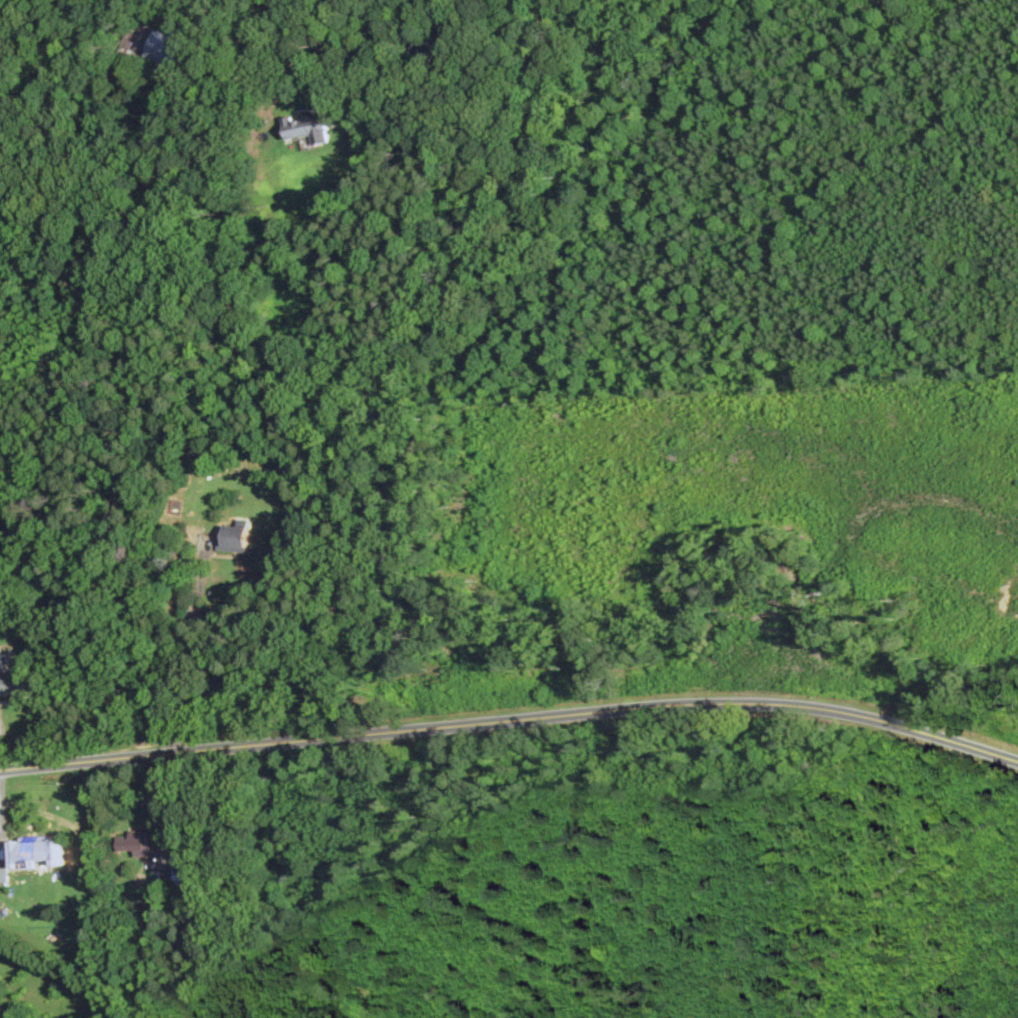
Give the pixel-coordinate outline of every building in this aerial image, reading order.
[(145,59),(179,67),(186,37),(153,29),(145,59)] [(282,120),(285,139),(311,135),(313,145),(328,142),(324,113),(282,120)] [(247,526),(218,525),(217,551),(247,552),(247,526)] [(1,695),(32,695),(32,672),(1,672),(1,695)] [(143,854),(143,831),(128,831),(128,839),(116,839),(116,854),(143,854)] [(52,862),(52,840),(21,840),(21,862),(52,862)]
